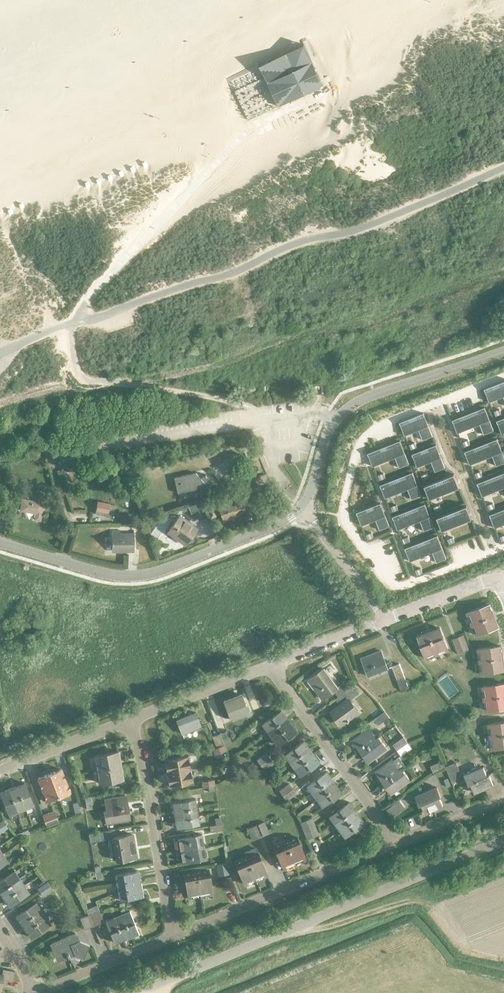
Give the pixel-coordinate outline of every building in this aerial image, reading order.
[(304,44),(259,65),(265,78),(269,76),(276,91),(272,93),(278,106),(323,85),(304,44)] [(334,92),(309,101),(316,118),(341,109),(334,92)] [(297,104),(268,120),(281,143),(309,127),(297,104)] [(279,143),(268,149),(272,156),(283,149),(279,143)] [(483,389),(489,402),(488,400),(502,394),(503,399),(503,381),(483,389)] [(484,407),(451,420),(457,433),(456,431),(478,422),(483,435),(493,431),(484,407)] [(423,413),(399,423),(404,436),(405,435),(404,433),(417,428),(422,440),(432,436),(423,413)] [(496,421),(501,434),(502,434),(501,431),(503,430),(503,418),(496,421)] [(464,452),(469,465),(470,465),(469,463),(491,454),(496,466),(503,463),(503,458),(496,439),(464,452)] [(400,440),(367,453),(372,466),(373,466),(372,464),(394,455),(399,468),(409,464),(400,440)] [(436,444),(411,454),(416,467),(417,467),(416,465),(430,459),(435,472),(445,468),(436,444)] [(412,472),(380,485),(385,498),(385,496),(406,487),(411,499),(421,495),(412,472)] [(201,495),(205,491),(213,484),(206,476),(205,474),(203,475),(204,476),(200,479),(195,473),(173,478),(177,493),(196,489),(201,495)] [(477,484),(482,497),(482,496),(482,494),(503,486),(503,487),(503,473),(477,484)] [(454,474),(424,486),(429,499),(430,499),(429,496),(457,485),(458,487),(459,487),(454,474)] [(41,515),(43,503),(22,499),(19,511),(41,515)] [(223,521),(245,512),(241,501),(230,506),(229,503),(217,508),(223,521)] [(112,517),(114,505),(109,504),(97,502),(96,508),(94,507),(94,511),(95,511),(95,514),(112,517)] [(380,503),(356,513),(361,526),(362,525),(361,523),(374,518),(375,520),(379,530),(389,526),(380,503)] [(190,513),(200,509),(198,504),(189,508),(190,513)] [(424,504),(392,517),(397,530),(398,529),(397,527),(419,518),(424,531),(434,527),(424,504)] [(466,506),(436,518),(441,531),(442,530),(441,528),(470,517),(471,519),(466,506)] [(489,515),(494,528),(495,528),(494,526),(503,522),(503,509),(489,515)] [(196,529),(185,520),(179,516),(167,532),(180,541),(184,536),(185,535),(189,539),(196,529)] [(111,550),(133,550),(133,535),(119,536),(119,530),(111,531),(111,550)] [(437,535),(404,548),(410,561),(409,559),(431,550),(436,562),(446,558),(437,535)] [(388,569),(390,578),(397,576),(395,568),(388,569)] [(489,604),(467,613),(475,635),(498,627),(495,621),(495,618),(493,613),(492,611),(489,604)] [(440,628),(417,637),(425,659),(448,651),(440,628)] [(464,651),(468,650),(463,636),(459,637),(464,651)] [(457,653),(461,652),(456,638),(452,640),(457,653)] [(500,646),(476,649),(479,674),(503,670),(503,664),(502,661),(501,652),(500,646)] [(368,677),(388,669),(381,651),(361,659),(368,677)] [(401,690),(408,687),(398,665),(391,668),(401,690)] [(337,697),(339,696),(348,690),(347,690),(343,683),(337,688),(324,669),(308,680),(321,699),(333,691),(337,697)] [(442,681),(432,688),(443,703),(453,695),(442,681)] [(482,687),(485,711),(503,708),(503,684),(482,687)] [(348,690),(339,696),(344,703),(331,712),(340,724),(358,712),(349,700),(357,695),(352,687),(347,690),(348,690)] [(232,698),(239,717),(247,714),(240,695),(232,698)] [(239,717),(232,698),(223,702),(230,720),(239,717)] [(267,732),(286,717),(281,711),(262,725),(267,732)] [(377,725),(388,718),(384,711),(373,719),(377,725)] [(182,734),(200,727),(195,713),(176,720),(182,734)] [(217,727),(223,724),(219,713),(213,716),(217,727)] [(291,724),(286,717),(267,732),(272,739),(291,724)] [(487,725),(491,749),(503,747),(503,722),(487,725)] [(291,724),(272,739),(277,746),(296,732),(291,724)] [(376,740),(376,739),(369,730),(352,741),(360,752),(362,750),(376,740)] [(226,731),(219,734),(223,746),(224,745),(231,743),(226,731)] [(223,746),(219,734),(211,737),(216,749),(218,748),(223,746)] [(376,740),(362,750),(369,760),(386,749),(378,738),(376,739),(376,740)] [(403,738),(392,745),(396,751),(407,743),(403,738)] [(289,762),(308,748),(303,741),(284,755),(289,762)] [(396,751),(400,756),(411,749),(407,743),(396,751)] [(308,748),(289,762),(294,769),(313,755),(308,748)] [(118,752),(106,754),(109,768),(120,766),(118,752)] [(109,768),(106,754),(94,756),(97,770),(109,768)] [(178,770),(190,768),(187,755),(176,757),(178,770)] [(319,762),(313,755),(294,769),(299,776),(319,762)] [(258,763),(262,768),(271,760),(268,756),(263,759),(258,763)] [(178,770),(176,757),(164,759),(166,772),(178,770)] [(405,766),(399,757),(392,762),(392,761),(376,772),(380,779),(378,780),(381,784),(383,783),(385,781),(399,772),(399,771),(401,769),(405,766)] [(262,768),(263,770),(273,763),(271,760),(262,768)] [(432,773),(445,768),(442,761),(430,767),(432,773)] [(454,764),(445,768),(450,779),(460,775),(456,764),(454,765),(454,764)] [(120,766),(109,768),(111,781),(123,779),(120,766)] [(109,768),(97,770),(99,784),(111,781),(109,768)] [(192,781),(190,768),(178,770),(180,783),(192,781)] [(476,781),(489,775),(487,776),(483,768),(464,776),(467,785),(476,781)] [(61,769),(49,774),(54,785),(65,781),(61,769)] [(401,769),(399,771),(399,772),(385,781),(393,792),(409,780),(401,769)] [(180,783),(178,770),(166,772),(168,785),(180,783)] [(312,793),(331,779),(326,772),(307,786),(312,793)] [(54,785),(49,774),(38,778),(42,790),(54,785)] [(476,781),(467,785),(468,786),(470,785),(473,793),(493,785),(489,775),(476,781)] [(336,786),(331,779),(312,793),(317,800),(336,786)] [(70,792),(65,781),(54,785),(58,796),(70,792)] [(16,787),(25,809),(33,806),(24,784),(16,787)] [(290,786),(289,784),(279,791),(281,793),(290,786)] [(54,785),(42,790),(46,801),(58,796),(54,785)] [(290,786),(281,793),(284,798),(289,794),(294,791),(290,786)] [(341,793),(336,786),(317,800),(322,807),(341,793)] [(16,787),(8,790),(17,812),(25,809),(16,787)] [(443,806),(439,797),(440,796),(437,787),(426,792),(434,809),(443,806)] [(17,812),(8,790),(0,793),(9,815),(17,812)] [(434,809),(426,792),(416,796),(420,805),(421,804),(425,813),(434,809)] [(126,813),(128,813),(125,796),(105,799),(107,811),(104,811),(106,823),(127,819),(126,813)] [(173,811),(197,807),(195,799),(171,803),(173,811)] [(334,823),(353,809),(348,803),(329,817),(334,823)] [(197,807),(173,811),(174,820),(198,816),(197,807)] [(389,808),(385,811),(390,818),(395,815),(389,808)] [(358,816),(353,809),(334,823),(339,831),(358,816)] [(47,827),(59,822),(54,811),(43,816),(47,827)] [(200,824),(198,816),(174,820),(176,829),(200,824)] [(358,816),(339,831),(344,838),(363,824),(358,816)] [(311,818),(300,823),(303,828),(308,826),(313,824),(311,818)] [(263,836),(268,834),(263,822),(258,825),(263,836)] [(308,826),(303,828),(307,839),(312,837),(310,831),(308,826)] [(252,840),(257,838),(253,827),(247,829),(252,840)] [(112,838),(111,830),(88,834),(90,842),(112,838)] [(131,834),(112,838),(116,861),(136,857),(131,834)] [(191,848),(203,846),(201,834),(189,836),(191,848)] [(191,848),(189,836),(177,838),(179,850),(191,848)] [(289,853),(300,848),(295,837),(284,842),(289,853)] [(289,853),(284,842),(273,846),(278,858),(289,853)] [(203,846),(191,848),(193,861),(206,859),(203,846)] [(191,848),(179,850),(181,863),(193,861),(191,848)] [(300,848),(289,853),(294,864),(305,860),(300,848)] [(250,869),(261,865),(257,854),(255,849),(244,854),(246,858),(250,869)] [(289,853),(278,858),(282,869),(294,864),(289,853)] [(250,869),(246,858),(235,863),(239,874),(250,869)] [(261,865),(250,869),(255,880),(266,876),(261,865)] [(250,869),(239,874),(244,885),(255,880),(250,869)] [(116,883),(140,879),(138,870),(115,875),(116,883)] [(207,870),(196,872),(198,884),(209,882),(207,870)] [(19,878),(14,871),(0,881),(0,891),(19,878)] [(198,884),(196,872),(184,874),(187,886),(198,884)] [(0,891),(0,894),(4,899),(24,885),(19,878),(0,891)] [(141,888),(140,879),(116,883),(118,892),(133,889),(141,888)] [(212,893),(209,882),(198,884),(200,896),(212,893)] [(200,896),(198,884),(187,886),(189,898),(200,896)] [(29,892),(24,885),(4,899),(9,906),(29,892)] [(143,896),(141,888),(133,889),(118,892),(120,900),(143,896)] [(20,924),(40,910),(35,903),(15,917),(20,924)] [(40,910),(20,924),(25,931),(45,917),(40,910)] [(99,911),(93,913),(95,919),(101,916),(99,911)] [(129,911),(121,914),(130,936),(138,933),(129,911)] [(93,913),(88,915),(93,927),(98,924),(95,919),(93,913)] [(121,914),(113,917),(122,940),(130,936),(121,914)] [(93,927),(88,915),(79,919),(84,930),(93,927)] [(50,924),(45,917),(25,931),(30,938),(50,924)] [(122,940),(113,917),(105,921),(114,943),(122,940)] [(88,945),(78,940),(75,933),(51,944),(57,958),(65,953),(67,957),(74,955),(82,958),(88,945)]
